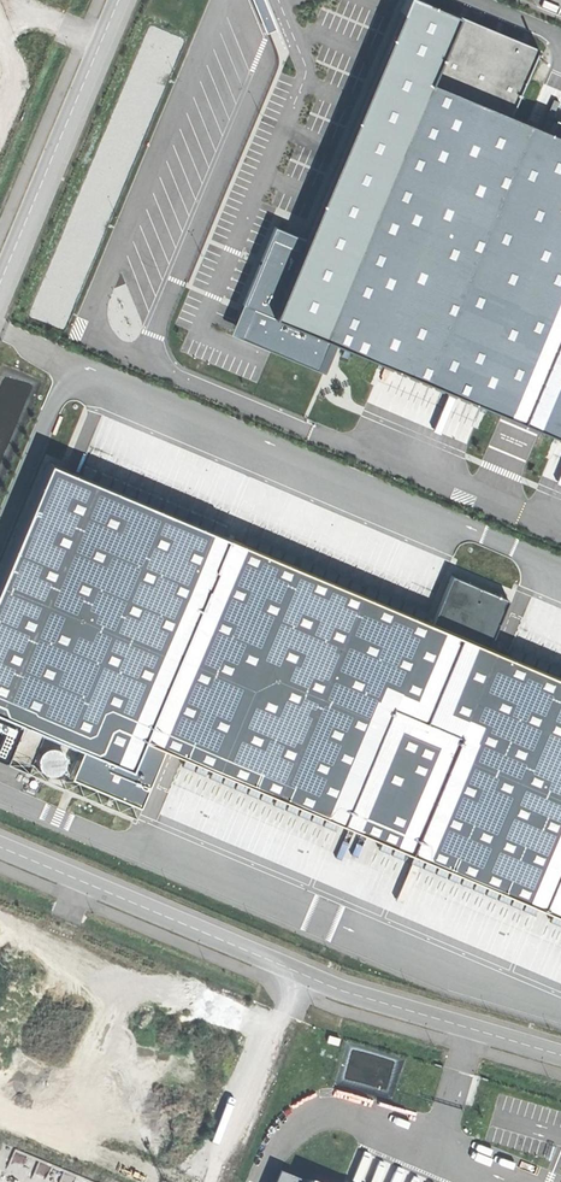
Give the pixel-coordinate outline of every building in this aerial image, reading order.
[(264,31),(277,28),(269,0),(256,0),(264,31)] [(417,0),(407,0),(273,318),(340,346),(382,363),(479,404),(502,414),(539,429),(558,437),(560,438),(560,141),(512,120),(541,52),(417,0)] [(49,461),(0,580),(0,711),(132,768),(144,738),(560,912),(560,673),(49,461)]
